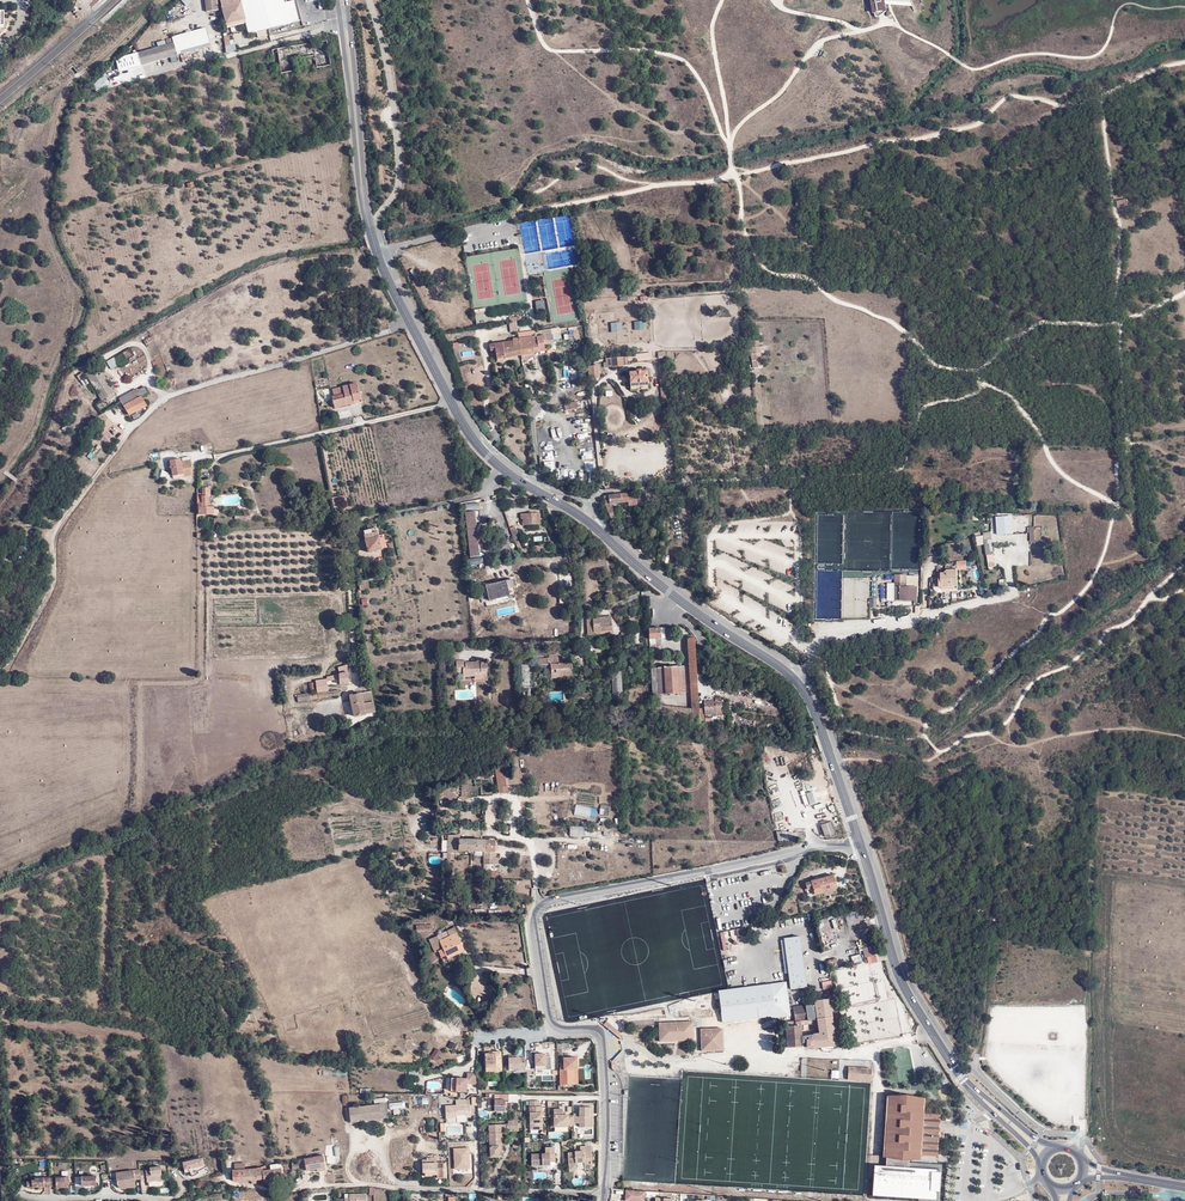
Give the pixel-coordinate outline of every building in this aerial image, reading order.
[(217,0),(205,0),(206,13),(219,11),(217,0)] [(227,26),(247,22),(241,0),(222,0),(227,26)] [(271,34),(276,33),(304,26),(299,0),(296,0),(289,1),(289,0),(241,0),(247,22),(250,35),(257,32),(270,29),(271,34)] [(872,12),(887,9),(886,2),(890,3),(913,5),(912,0),(870,0),(872,12)] [(173,43),(168,45),(159,47),(137,54),(141,66),(211,46),(205,26),(171,35),(173,43)] [(227,53),(236,50),(235,43),(230,44),(229,36),(224,36),(227,53)] [(332,65),(328,40),(273,50),(275,70),(282,70),(282,73),(296,70),(294,60),(314,56),(316,67),(332,65)] [(1117,200),(1118,206),(1128,205),(1127,198),(1117,200)] [(519,337),(489,344),(490,351),(496,351),(497,359),(539,352),(540,355),(547,355),(544,345),(554,344),(553,334),(526,336),(519,337)] [(764,367),(760,340),(748,342),(753,369),(764,367)] [(651,353),(594,360),(594,362),(605,361),(605,362),(602,362),(603,367),(611,366),(612,367),(623,366),(623,364),(652,361),(651,353)] [(668,402),(665,363),(658,363),(662,402),(668,402)] [(591,378),(599,378),(598,365),(590,366),(591,378)] [(626,374),(628,374),(629,386),(647,385),(646,372),(639,372),(639,370),(626,371),(626,374)] [(353,397),(354,403),(361,401),(357,383),(342,386),(332,389),(334,396),(331,396),(333,405),(349,402),(349,398),(353,397)] [(149,394),(145,387),(121,400),(129,416),(147,406),(142,397),(149,394)] [(349,402),(333,405),(334,408),(354,404),(354,403),(353,397),(349,398),(349,402)] [(576,402),(563,403),(565,410),(577,408),(576,402)] [(191,467),(189,457),(169,461),(172,474),(182,473),(182,476),(191,475),(189,468),(191,467)] [(172,476),(162,471),(161,478),(166,482),(172,476)] [(210,488),(202,488),(202,494),(197,494),(197,504),(198,504),(198,515),(213,515),(213,507),(208,507),(208,496),(209,496),(210,488)] [(609,516),(610,516),(613,514),(612,511),(611,503),(627,502),(628,505),(636,503),(635,500),(643,499),(642,493),(627,495),(627,494),(605,496),(606,510),(609,516)] [(481,556),(476,509),(467,511),(472,557),(481,556)] [(539,512),(520,513),(520,518),(522,518),(523,525),(540,524),(539,512)] [(1008,513),(992,514),(993,534),(1010,533),(1008,513)] [(382,548),(376,525),(371,527),(369,521),(367,521),(368,527),(362,529),(368,551),(382,548)] [(1042,541),(1041,526),(1030,527),(1031,541),(1042,541)] [(984,532),(986,567),(994,566),(991,531),(984,532)] [(934,581),(935,590),(939,593),(959,591),(959,590),(959,589),(958,571),(966,570),(966,561),(957,562),(957,566),(945,567),(946,573),(942,574),(942,570),(937,571),(937,574),(939,574),(939,577),(934,581)] [(906,584),(906,578),(902,575),(895,575),(895,584),(889,583),(889,600),(917,601),(917,588),(907,588),(907,584),(906,584)] [(507,595),(508,597),(508,598),(515,596),(512,579),(485,586),(488,598),(507,595)] [(587,635),(612,633),(610,616),(592,617),(592,618),(585,618),(587,635)] [(647,627),(648,643),(660,642),(660,627),(647,627)] [(692,723),(700,723),(700,722),(699,706),(693,637),(686,638),(691,709),(692,723)] [(551,667),(551,678),(557,678),(557,674),(566,674),(566,677),(572,677),(572,663),(561,663),(558,663),(557,657),(557,654),(549,654),(549,657),(538,658),(538,667),(544,667),(551,667)] [(465,660),(456,660),(456,672),(463,671),(463,676),(475,676),(475,679),(487,679),(486,662),(465,662),(465,660)] [(650,667),(651,694),(685,692),(683,665),(650,667)] [(327,679),(327,680),(339,679),(340,684),(349,683),(346,666),(340,667),(340,674),(327,676),(327,679)] [(622,671),(613,671),(613,698),(623,699),(622,671)] [(313,693),(313,698),(340,694),(339,689),(328,690),(328,685),(317,685),(317,692),(313,693)] [(375,712),(370,690),(350,694),(354,717),(375,712)] [(704,701),(704,705),(705,718),(712,718),(716,718),(716,715),(722,715),(721,701),(704,701)] [(655,719),(692,723),(691,709),(657,706),(655,719)] [(495,769),(498,784),(502,785),(501,778),(504,778),(503,774),(501,774),(500,769),(495,769)] [(495,818),(495,810),(487,807),(486,807),(486,814),(486,818),(495,818)] [(836,835),(831,821),(821,824),(824,836),(830,835),(831,837),(836,835)] [(790,841),(795,841),(795,832),(791,832),(781,832),(781,835),(790,835),(790,841)] [(459,835),(448,835),(448,852),(454,852),(458,852),(458,851),(468,851),(471,851),(484,851),(484,858),(486,858),(495,858),(495,840),(459,839),(459,835)] [(814,894),(826,891),(836,887),(833,874),(810,880),(814,894)] [(826,892),(826,891),(814,894),(810,880),(804,882),(808,897),(826,892)] [(464,950),(454,928),(429,940),(435,953),(439,951),(441,957),(446,955),(447,958),(464,950)] [(787,960),(787,963),(791,989),(806,986),(800,936),(784,938),(786,950),(786,954),(787,960)] [(867,964),(877,962),(874,945),(864,948),(867,964)] [(790,1013),(788,1003),(791,1002),(788,982),(718,991),(722,1022),(776,1015),(790,1013)] [(441,1010),(447,1003),(437,994),(431,1001),(441,1010)] [(814,1000),(814,1004),(804,1005),(806,1020),(795,1021),(795,1025),(786,1026),(787,1047),(802,1046),(806,1047),(813,1047),(835,1045),(829,998),(825,999),(814,1000)] [(614,1022),(611,1025),(617,1030),(620,1027),(614,1022)] [(663,1026),(659,1028),(659,1041),(674,1041),(674,1035),(678,1035),(678,1040),(693,1040),(693,1022),(669,1022),(663,1026)] [(723,1050),(722,1028),(701,1029),(701,1051),(723,1050)] [(548,1052),(548,1049),(548,1047),(536,1047),(536,1060),(547,1060),(548,1052)] [(435,1060),(440,1051),(435,1048),(430,1057),(435,1060)] [(494,1070),(502,1070),(501,1050),(492,1051),(492,1053),(488,1053),(485,1053),(485,1066),(494,1066),(494,1070)] [(467,1058),(464,1053),(457,1057),(460,1062),(467,1058)] [(514,1068),(525,1068),(525,1056),(519,1057),(514,1057),(514,1056),(508,1056),(509,1068),(514,1068)] [(574,1069),(578,1069),(577,1058),(564,1058),(564,1065),(560,1065),(561,1085),(574,1084),(574,1069)] [(871,1081),(871,1070),(848,1069),(847,1080),(871,1081)] [(451,1079),(451,1092),(467,1092),(467,1084),(477,1084),(475,1073),(466,1073),(466,1079),(460,1079),(460,1081),(456,1081),(456,1079),(451,1079)] [(508,1094),(499,1093),(499,1099),(487,1099),(487,1110),(505,1110),(505,1099),(508,1099),(508,1094)] [(936,1156),(939,1110),(923,1109),(923,1098),(887,1096),(883,1156),(886,1157),(886,1166),(908,1167),(909,1158),(920,1159),(920,1155),(936,1156)] [(465,1105),(465,1100),(456,1100),(456,1105),(445,1106),(446,1118),(457,1118),(457,1115),(466,1115),(465,1105)] [(529,1101),(530,1122),(536,1123),(536,1129),(542,1129),(542,1120),(540,1120),(540,1113),(542,1113),(541,1107),(539,1106),(539,1101),(529,1101)] [(378,1104),(380,1118),(388,1118),(387,1103),(378,1104)] [(380,1119),(380,1118),(378,1104),(349,1108),(351,1123),(380,1119)] [(470,1104),(465,1105),(466,1115),(457,1115),(457,1118),(471,1117),(470,1104)] [(573,1115),(573,1123),(579,1123),(579,1127),(592,1127),(592,1117),(591,1117),(591,1113),(592,1113),(592,1107),(579,1107),(579,1113),(573,1113),(573,1115)] [(567,1125),(573,1125),(573,1123),(573,1115),(567,1116),(567,1115),(565,1115),(562,1115),(562,1112),(562,1109),(561,1109),(561,1126),(567,1126),(567,1125)] [(506,1128),(506,1130),(517,1130),(517,1116),(511,1116),(511,1119),(507,1120),(507,1123),(504,1123),(504,1128),(506,1128)] [(501,1136),(501,1131),(500,1126),(502,1126),(502,1125),(502,1123),(489,1124),(490,1156),(499,1156),(498,1152),(503,1152),(503,1145),(501,1145),(501,1140),(501,1136)] [(584,1162),(584,1163),(592,1162),(591,1146),(580,1147),(580,1151),(575,1152),(575,1153),(568,1153),(570,1171),(576,1171),(576,1162),(584,1162)] [(531,1166),(539,1165),(539,1163),(541,1163),(541,1165),(550,1165),(550,1162),(555,1162),(554,1147),(545,1148),(545,1154),(531,1154),(531,1166)] [(306,1170),(317,1168),(325,1167),(323,1156),(304,1159),(306,1170)] [(437,1178),(442,1178),(442,1163),(438,1163),(438,1165),(437,1165),(437,1163),(436,1156),(434,1156),(434,1158),(427,1158),(427,1160),(422,1160),(422,1172),(422,1176),(432,1176),(432,1175),(437,1175),(437,1178)] [(244,1170),(244,1164),(233,1165),(234,1170),(232,1170),(233,1181),(249,1180),(252,1180),(256,1179),(263,1179),(262,1171),(270,1170),(270,1165),(261,1166),(261,1167),(250,1169),(244,1170)] [(277,1169),(276,1164),(270,1165),(270,1170),(262,1171),(263,1179),(264,1181),(278,1179),(276,1169),(277,1169)] [(142,1179),(142,1181),(147,1181),(148,1182),(158,1181),(158,1182),(163,1181),(161,1167),(150,1168),(151,1170),(141,1171),(142,1179)] [(141,1171),(140,1170),(116,1173),(118,1185),(122,1189),(136,1187),(135,1180),(142,1179),(141,1171)] [(97,1177),(76,1178),(77,1187),(97,1186),(97,1177)] [(69,1178),(51,1179),(51,1187),(57,1187),(57,1188),(70,1188),(69,1178)] [(33,1181),(33,1188),(51,1187),(51,1179),(36,1179),(36,1181),(33,1181)]
